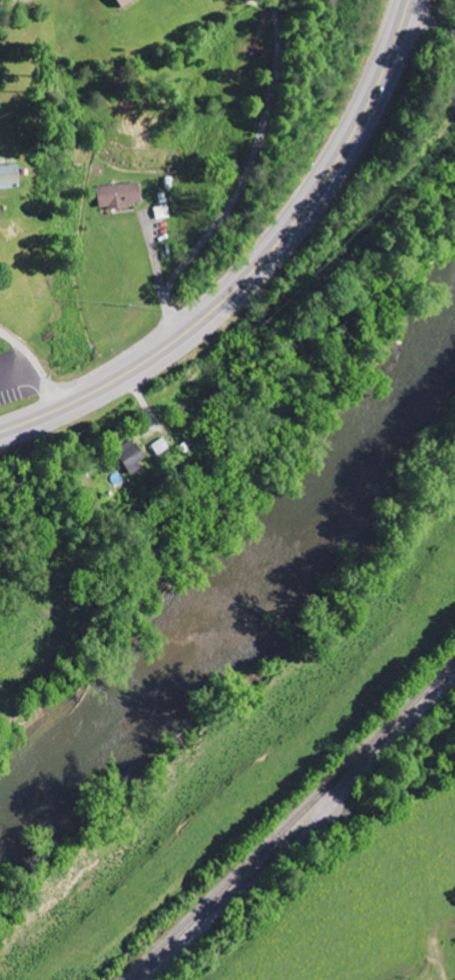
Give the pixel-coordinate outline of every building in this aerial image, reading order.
[(15,165),(0,166),(0,188),(9,188),(8,184),(16,184),(15,165)] [(99,210),(140,204),(137,182),(96,188),(99,210)] [(168,448),(161,438),(149,446),(156,456),(168,448)] [(127,476),(138,469),(135,463),(143,458),(132,439),(112,451),(127,476)]
